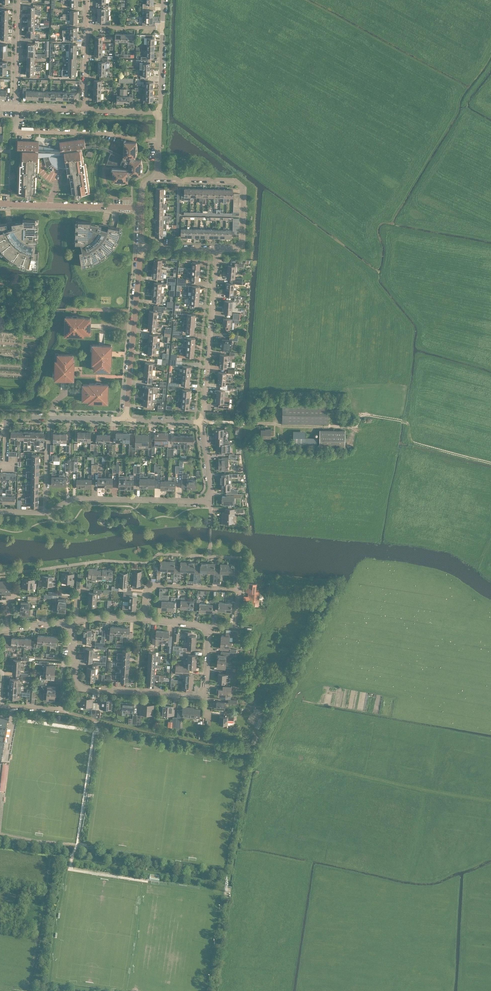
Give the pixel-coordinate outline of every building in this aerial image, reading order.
[(35,12),(37,12),(40,12),(40,10),(37,10),(37,9),(35,9),(35,6),(38,6),(42,6),(42,4),(34,3),(34,6),(28,6),(28,12),(35,12)] [(109,8),(109,5),(96,5),(96,8),(98,8),(98,14),(105,14),(110,15),(110,14),(109,14),(110,8),(109,8)] [(146,9),(145,15),(153,16),(153,9),(155,9),(155,6),(144,6),(143,9),(146,9)] [(110,15),(105,14),(98,14),(97,21),(95,21),(95,24),(110,24),(110,20),(110,15)] [(142,15),(142,25),(154,25),(154,22),(153,22),(153,16),(145,15),(145,16),(142,15)] [(28,38),(40,38),(40,34),(37,34),(37,33),(34,33),(34,30),(28,30),(27,36),(28,36),(28,38)] [(62,32),(62,35),(66,35),(66,41),(70,41),(70,39),(77,39),(77,33),(69,33),(62,32)] [(95,42),(102,42),(103,36),(104,36),(104,33),(97,33),(97,36),(95,36),(95,42)] [(147,43),(154,44),(154,37),(152,37),(152,34),(136,34),(136,36),(136,37),(147,37),(147,43)] [(100,58),(109,58),(109,55),(107,55),(104,55),(104,52),(102,52),(102,49),(95,48),(95,55),(100,55),(100,58)] [(148,56),(154,57),(154,50),(146,50),(146,56),(141,56),(141,59),(148,59),(148,56)] [(98,67),(105,67),(109,67),(109,58),(100,58),(100,61),(98,61),(98,67)] [(139,68),(150,69),(150,62),(148,62),(148,59),(141,59),(136,58),(136,62),(140,62),(139,68)] [(98,67),(98,74),(99,74),(99,76),(107,77),(110,77),(110,75),(109,74),(108,74),(108,70),(110,70),(110,68),(105,67),(98,67)] [(41,70),(41,68),(34,68),(27,68),(26,74),(31,74),(31,77),(37,77),(37,74),(34,74),(34,70),(41,70)] [(140,78),(148,78),(148,75),(150,75),(150,69),(139,68),(139,75),(140,75),(140,78)] [(99,79),(94,79),(94,86),(101,86),(103,86),(103,84),(101,84),(101,79),(107,80),(107,77),(99,76),(99,79)] [(140,81),(145,81),(145,87),(153,87),(153,81),(148,81),(148,78),(140,78),(140,81)] [(25,98),(32,98),(32,90),(26,90),(26,87),(23,87),(22,96),(25,96),(25,98)] [(116,102),(123,102),(123,88),(120,88),(120,95),(117,95),(117,93),(114,93),(114,100),(116,100),(116,102)] [(127,88),(123,88),(123,102),(129,103),(129,101),(132,101),(133,93),(130,93),(130,95),(126,95),(127,88)] [(74,91),(69,91),(69,99),(69,100),(72,100),(75,100),(75,96),(78,96),(78,91),(74,91)] [(101,99),(101,92),(94,92),(93,99),(95,99),(95,102),(103,102),(103,99),(101,99)] [(152,100),(153,94),(145,94),(145,100),(143,100),(143,103),(151,103),(151,100),(152,100)] [(39,141),(17,140),(17,147),(21,148),(21,163),(19,163),(18,191),(27,192),(27,195),(28,196),(29,196),(30,196),(30,195),(30,192),(35,192),(36,171),(38,171),(38,156),(43,156),(44,160),(45,161),(49,159),(50,161),(51,162),(52,163),(53,164),(54,165),(55,166),(56,167),(57,167),(58,168),(59,166),(60,166),(61,167),(62,167),(64,167),(65,167),(66,167),(67,172),(69,172),(72,192),(76,192),(77,195),(77,196),(78,196),(79,196),(79,195),(80,195),(80,194),(79,191),(89,190),(85,162),(83,162),(80,146),(85,145),(84,138),(59,141),(59,142),(58,142),(57,142),(57,143),(56,143),(55,144),(55,145),(54,145),(54,146),(54,147),(38,145),(39,141)] [(122,155),(121,157),(109,152),(106,164),(119,164),(121,161),(125,163),(127,160),(130,160),(130,169),(113,169),(113,180),(127,180),(127,173),(140,173),(141,159),(135,158),(136,141),(124,141),(123,155),(122,155)] [(190,199),(190,188),(184,188),(184,193),(181,193),(181,199),(184,199),(184,195),(188,195),(187,199),(190,199)] [(33,268),(37,268),(37,265),(38,265),(38,250),(35,250),(35,242),(37,242),(37,238),(38,238),(38,231),(37,231),(37,223),(38,223),(38,219),(35,219),(23,219),(12,221),(12,222),(7,222),(6,222),(0,223),(0,250),(2,252),(1,252),(5,256),(8,258),(9,258),(12,260),(12,261),(16,263),(20,264),(24,266),(28,267),(29,267),(33,267),(33,268)] [(82,250),(79,250),(81,266),(86,265),(90,264),(94,262),(97,260),(101,258),(104,256),(108,253),(110,250),(113,247),(115,243),(118,240),(119,236),(121,232),(122,228),(108,225),(101,224),(101,223),(90,221),(90,220),(78,220),(75,220),(75,243),(80,243),(82,250)] [(235,265),(243,266),(244,263),(232,261),(231,264),(228,264),(227,270),(235,271),(235,265)] [(235,271),(227,270),(226,276),(230,277),(230,279),(242,280),(242,277),(234,277),(235,273),(237,274),(237,271),(235,271)] [(226,288),(233,289),(237,289),(237,286),(234,286),(234,283),(242,284),(242,280),(230,279),(230,282),(226,282),(226,288)] [(236,295),(237,289),(233,289),(226,288),(225,294),(235,295),(234,298),(240,298),(241,296),(241,295),(236,295)] [(240,301),(240,298),(234,298),(234,300),(225,299),(224,305),(232,306),(235,306),(235,301),(240,301)] [(149,313),(148,313),(148,315),(148,316),(149,316),(157,317),(161,317),(162,311),(163,311),(164,306),(154,305),(153,310),(149,310),(149,313)] [(90,335),(90,332),(90,317),(84,317),(84,316),(65,315),(65,334),(65,336),(71,336),(71,334),(77,334),(90,335)] [(225,327),(230,327),(233,328),(234,321),(238,322),(239,319),(240,319),(241,316),(239,316),(233,315),(232,318),(223,317),(222,324),(225,324),(225,327)] [(173,324),(173,329),(173,333),(178,333),(182,334),(182,330),(175,330),(176,324),(173,324)] [(221,342),(221,343),(221,344),(222,344),(221,347),(221,348),(222,348),(230,349),(231,349),(231,348),(231,347),(231,346),(232,345),(232,344),(232,343),(231,342),(231,339),(237,339),(238,335),(230,334),(229,339),(222,339),(223,338),(222,338),(222,339),(222,342),(221,342)] [(92,356),(91,369),(94,369),(94,368),(109,369),(109,363),(110,363),(111,344),(93,344),(90,344),(90,350),(93,350),(92,356)] [(156,346),(148,346),(147,354),(152,354),(152,352),(156,353),(156,349),(159,349),(159,346),(156,346)] [(229,354),(220,353),(219,359),(229,360),(232,360),(232,355),(236,355),(236,352),(230,351),(229,354)] [(73,378),(74,360),(73,360),(73,353),(58,353),(58,352),(55,352),(55,366),(55,371),(52,371),(52,377),(55,377),(55,378),(73,378)] [(229,360),(219,359),(219,365),(228,366),(228,369),(234,369),(234,366),(231,366),(232,360),(229,360)] [(179,382),(170,382),(171,377),(171,376),(169,376),(168,385),(174,385),(179,386),(179,382)] [(107,383),(89,382),(89,383),(83,383),(82,398),(82,401),(95,401),(100,401),(100,404),(106,404),(107,401),(107,383)] [(229,401),(230,396),(224,395),(216,395),(215,401),(218,401),(218,406),(229,407),(229,402),(229,401)] [(154,398),(152,398),(144,397),(143,403),(151,404),(152,401),(156,401),(160,401),(160,404),(158,404),(157,410),(164,411),(165,399),(162,399),(154,398)] [(282,402),(282,406),(282,421),(327,423),(328,404),(282,402)] [(261,429),(260,437),(270,437),(270,434),(274,434),(274,429),(271,429),(271,427),(265,427),(265,429),(261,429)] [(214,428),(213,435),(215,435),(215,439),(225,440),(225,436),(226,429),(223,428),(217,428),(216,428),(214,428)] [(345,429),(319,428),(319,447),(344,447),(345,429)] [(292,446),(316,447),(316,437),(305,436),(305,430),(293,430),(292,446)] [(151,447),(151,455),(155,455),(155,446),(155,444),(161,444),(161,432),(157,432),(157,433),(155,433),(154,440),(151,440),(151,447)] [(112,454),(112,455),(113,443),(110,443),(110,442),(110,434),(103,434),(103,442),(108,442),(108,446),(108,447),(109,447),(109,450),(110,450),(110,454),(112,454)] [(215,439),(215,443),(217,443),(217,451),(218,451),(218,453),(224,454),(224,451),(226,451),(226,450),(230,450),(230,443),(229,443),(229,440),(225,440),(215,439)] [(219,458),(219,470),(227,470),(228,456),(223,456),(223,458),(219,458)] [(220,475),(220,482),(230,483),(230,482),(228,482),(228,476),(231,476),(231,472),(228,472),(226,472),(220,472),(220,475)] [(187,475),(187,473),(182,473),(181,487),(187,487),(187,488),(196,488),(196,478),(189,478),(189,475),(187,475)] [(220,482),(220,483),(221,483),(221,489),(227,490),(227,492),(231,492),(237,492),(237,489),(237,488),(234,488),(230,487),(229,487),(230,483),(220,482)] [(226,495),(222,495),(222,503),(228,504),(228,506),(233,506),(233,504),(233,496),(241,496),(241,493),(237,493),(237,492),(231,492),(227,492),(226,492),(226,495)] [(225,511),(222,511),(222,522),(231,522),(231,512),(234,512),(234,508),(225,508),(225,511)] [(160,569),(167,570),(167,561),(160,560),(160,565),(157,565),(156,580),(160,580),(160,569)] [(173,581),(176,581),(177,566),(174,566),(174,561),(167,561),(167,570),(174,570),(173,581)] [(177,566),(176,581),(179,581),(180,570),(187,571),(187,562),(180,561),(180,566),(177,566)] [(194,566),(194,562),(187,562),(187,571),(193,571),(193,582),(196,582),(197,567),(194,566)] [(200,571),(207,571),(207,563),(200,562),(200,567),(197,567),(196,582),(200,582),(200,571)] [(213,583),(216,583),(217,568),(214,567),(214,563),(207,563),(207,571),(214,572),(213,583)] [(217,568),(216,583),(220,583),(220,572),(227,572),(227,567),(227,564),(220,563),(220,568),(217,568)] [(227,564),(227,567),(227,572),(234,573),(233,582),(236,582),(237,569),(234,569),(234,564),(227,564)] [(96,579),(102,579),(102,570),(97,569),(97,568),(89,568),(88,577),(92,578),(91,580),(96,580),(96,579)] [(108,578),(108,580),(112,580),(113,568),(108,568),(108,569),(102,568),(102,570),(102,579),(102,578),(108,578)] [(137,571),(133,571),(132,587),(140,588),(140,581),(141,581),(142,579),(140,579),(141,572),(137,572),(137,571)] [(73,573),(62,573),(61,582),(67,582),(67,583),(73,584),(73,582),(73,573)] [(123,573),(120,573),(119,590),(126,590),(127,583),(128,584),(128,581),(127,581),(127,574),(123,574),(123,573)] [(38,585),(39,586),(42,586),(43,585),(54,586),(55,581),(53,581),(54,576),(51,576),(51,575),(48,575),(48,576),(42,575),(42,580),(39,580),(38,585)] [(23,578),(22,587),(36,588),(37,582),(34,582),(34,579),(23,578)] [(0,580),(0,589),(1,589),(1,592),(5,592),(5,594),(10,594),(11,582),(5,582),(5,581),(0,580)] [(256,583),(254,583),(246,582),(245,591),(249,591),(248,600),(252,600),(251,604),(258,605),(258,603),(259,591),(255,590),(256,583)] [(100,599),(100,592),(101,593),(102,589),(94,588),(94,592),(89,592),(88,598),(96,599),(100,599)] [(159,590),(158,600),(161,600),(161,608),(167,608),(168,600),(168,598),(162,597),(162,590),(159,590)] [(129,597),(128,601),(136,601),(137,595),(137,592),(132,591),(132,592),(123,591),(123,597),(129,597)] [(171,597),(171,600),(168,600),(167,608),(174,609),(174,607),(177,607),(177,605),(177,597),(175,597),(171,597)] [(177,597),(177,605),(180,605),(180,607),(186,608),(187,600),(181,599),(181,598),(177,597)] [(20,607),(30,608),(31,608),(31,602),(35,602),(36,599),(28,598),(27,601),(21,601),(20,607)] [(193,600),(187,600),(186,608),(193,608),(193,606),(196,606),(196,599),(193,598),(193,600)] [(199,611),(205,611),(206,603),(199,602),(200,599),(196,599),(196,606),(199,606),(199,611)] [(209,603),(206,603),(205,611),(212,611),(212,609),(215,610),(215,607),(215,600),(210,600),(209,600),(209,603)] [(218,610),(224,611),(225,602),(218,602),(219,600),(215,600),(215,607),(218,608),(218,610)] [(128,605),(123,604),(122,610),(131,610),(131,607),(136,608),(136,601),(128,601),(128,605)] [(225,602),(224,611),(231,611),(231,609),(234,609),(234,601),(231,601),(231,602),(225,602)] [(107,630),(106,639),(112,639),(112,633),(116,634),(117,626),(110,626),(110,630),(107,630)] [(129,627),(123,627),(122,637),(123,637),(123,634),(127,635),(126,640),(132,641),(132,632),(129,631),(129,627)] [(221,635),(221,641),(229,642),(231,642),(232,640),(229,640),(229,635),(231,635),(237,636),(237,630),(231,630),(226,629),(226,632),(226,635),(221,635)] [(156,630),(156,634),(153,634),(152,643),(158,643),(158,640),(162,641),(162,638),(163,630),(156,630)] [(169,631),(163,630),(162,638),(166,638),(165,644),(171,644),(171,636),(169,635),(169,631)] [(184,631),(184,634),(188,635),(187,637),(187,641),(195,641),(196,635),(191,634),(191,631),(184,631)] [(39,643),(44,643),(44,635),(38,634),(38,638),(34,638),(34,641),(34,646),(38,646),(39,646),(39,643)] [(17,648),(18,645),(18,637),(12,637),(12,639),(6,639),(5,648),(11,648),(11,647),(17,648)] [(34,646),(34,641),(31,641),(31,638),(24,638),(24,646),(30,646),(30,648),(34,649),(34,646)] [(185,650),(180,649),(179,653),(187,653),(187,654),(184,654),(184,659),(187,660),(196,661),(196,654),(190,653),(190,650),(185,650)] [(218,654),(217,660),(225,661),(228,661),(229,658),(232,655),(233,652),(230,651),(221,651),(220,654),(218,654)] [(21,659),(22,659),(28,660),(32,660),(32,657),(29,657),(22,656),(20,656),(17,656),(17,659),(13,659),(13,665),(24,666),(24,663),(20,663),(21,659)] [(44,671),(46,671),(54,672),(55,665),(49,665),(49,661),(39,660),(39,663),(44,664),(44,671)] [(196,667),(196,661),(187,660),(187,665),(177,665),(175,664),(175,668),(171,668),(171,669),(175,669),(189,670),(189,667),(196,667)] [(98,667),(98,664),(94,663),(90,663),(90,666),(87,666),(87,673),(95,673),(96,667),(98,667)] [(189,670),(175,669),(171,669),(171,672),(175,672),(185,673),(184,679),(193,680),(193,673),(189,673),(189,670)] [(218,673),(218,681),(229,681),(229,677),(230,677),(231,674),(235,674),(235,671),(233,671),(226,670),(226,673),(218,673)] [(38,677),(38,681),(47,682),(48,677),(54,678),(54,672),(46,671),(44,671),(43,674),(40,674),(40,678),(38,677)] [(190,686),(192,686),(193,680),(184,679),(182,679),(182,689),(189,690),(190,686)] [(43,692),(55,693),(55,686),(47,686),(47,682),(38,681),(37,684),(41,684),(41,685),(44,688),(43,692)] [(218,695),(226,695),(226,692),(231,692),(231,689),(236,689),(236,688),(243,688),(244,685),(236,685),(236,684),(231,684),(231,686),(223,685),(222,688),(218,688),(218,695)] [(55,699),(55,693),(43,692),(43,698),(43,700),(44,701),(45,701),(46,701),(49,702),(49,699),(55,699)] [(92,701),(92,698),(81,697),(80,705),(81,705),(81,706),(84,706),(84,708),(89,708),(89,707),(92,707),(92,701)] [(101,698),(101,701),(100,708),(104,708),(112,708),(112,699),(101,698)] [(122,702),(121,711),(133,712),(133,703),(122,702)] [(140,709),(140,713),(153,714),(153,704),(142,703),(141,709),(140,709)] [(161,705),(161,714),(174,715),(174,710),(173,710),(173,705),(161,705)] [(182,709),(180,709),(180,716),(199,717),(200,708),(193,708),(193,707),(183,706),(182,709)] [(222,726),(227,726),(227,719),(233,720),(234,713),(226,712),(226,716),(219,715),(219,723),(222,723),(222,726)] [(1,763),(5,741),(4,741),(5,736),(6,736),(7,727),(6,727),(7,721),(8,721),(9,718),(8,717),(6,717),(0,716),(0,762),(1,763)] [(256,743),(259,736),(255,734),(251,741),(256,743)]
